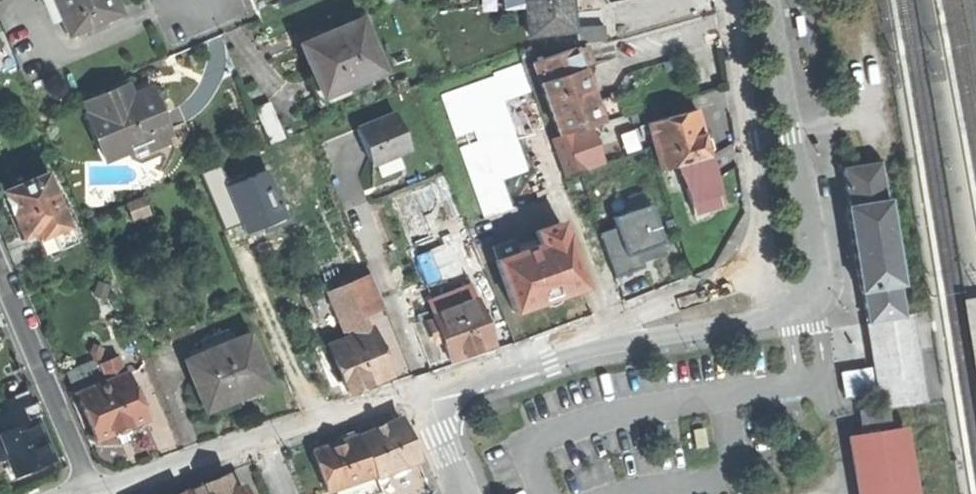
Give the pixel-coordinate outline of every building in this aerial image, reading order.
[(71,36),(122,14),(116,0),(55,0),(71,36)] [(528,8),(527,0),(504,0),(505,10),(528,8)] [(528,8),(530,37),(575,33),(572,6),(572,0),(527,0),(528,8)] [(804,10),(796,12),(799,33),(807,32),(805,16),(804,10)] [(311,68),(325,99),(385,74),(363,22),(332,35),(315,42),(303,47),(311,68)] [(578,28),(579,43),(607,40),(605,25),(578,28)] [(312,35),(315,42),(332,35),(329,28),(312,35)] [(576,48),(534,62),(559,136),(602,121),(589,83),(584,68),(593,64),(587,46),(577,50),(576,48)] [(22,70),(18,59),(0,66),(0,78),(22,70)] [(90,117),(108,160),(132,150),(170,135),(172,134),(153,90),(134,98),(119,105),(115,93),(89,103),(94,116),(90,117)] [(255,111),(270,147),(286,141),(271,104),(255,111)] [(697,111),(650,124),(656,145),(663,170),(678,166),(681,165),(709,157),(708,153),(711,152),(711,147),(709,142),(707,138),(704,138),(701,126),(697,111)] [(362,130),(375,165),(390,160),(412,152),(399,116),(362,130)] [(642,150),(656,145),(650,124),(634,130),(642,150)] [(552,140),(566,177),(587,170),(578,145),(585,142),(581,130),(552,140)] [(177,153),(170,135),(132,150),(136,160),(145,166),(166,157),(174,163),(177,153)] [(723,205),(709,157),(681,165),(695,213),(723,205)] [(540,167),(542,173),(550,196),(568,190),(558,161),(540,167)] [(849,206),(886,200),(879,162),(843,168),(849,206)] [(681,175),(678,166),(663,170),(666,180),(681,175)] [(38,232),(47,256),(78,243),(71,223),(65,210),(51,173),(4,192),(7,199),(2,201),(7,216),(13,213),(18,225),(23,238),(38,232)] [(526,178),(534,202),(550,196),(542,173),(526,178)] [(129,205),(135,222),(153,215),(146,199),(129,205)] [(889,199),(886,200),(899,284),(902,283),(889,199)] [(899,284),(886,200),(849,206),(863,290),(899,284)] [(616,272),(675,255),(661,204),(602,221),(616,272)] [(859,290),(863,290),(849,206),(845,206),(859,290)] [(72,207),(65,210),(71,223),(77,221),(72,207)] [(557,306),(560,303),(561,299),(560,295),(584,286),(566,236),(565,237),(560,223),(537,232),(542,245),(518,254),(513,240),(495,247),(499,260),(498,260),(515,311),(533,305),(541,302),(543,305),(546,308),(549,309),(554,308),(557,306)] [(445,239),(460,279),(485,269),(470,230),(445,239)] [(373,277),(348,286),(361,320),(386,310),(373,277)] [(905,316),(899,284),(863,290),(868,322),(905,316)] [(330,293),(348,341),(366,334),(361,320),(348,286),(330,293)] [(434,301),(440,316),(478,302),(472,287),(434,301)] [(975,349),(975,296),(968,298),(975,349)] [(444,341),(452,363),(474,355),(495,347),(478,302),(440,316),(435,317),(436,320),(444,341)] [(915,314),(868,322),(880,409),(887,408),(929,400),(915,314)] [(438,343),(444,341),(436,320),(430,322),(438,343)] [(332,348),(349,393),(371,385),(391,377),(373,332),(366,334),(348,341),(332,348)] [(242,402),(273,388),(250,338),(187,365),(210,416),(242,402)] [(69,373),(78,394),(109,381),(100,360),(69,373)] [(78,394),(98,440),(117,432),(128,427),(148,419),(128,373),(109,381),(78,394)] [(36,418),(42,415),(37,402),(34,404),(29,391),(0,403),(0,433),(36,418)] [(861,412),(864,435),(891,431),(887,408),(880,409),(861,412)] [(16,474),(53,459),(45,437),(36,418),(0,433),(0,435),(7,453),(16,474)] [(403,420),(362,436),(379,481),(395,474),(407,470),(420,464),(411,442),(403,420)] [(131,433),(128,427),(117,432),(119,438),(125,436),(131,433)] [(689,432),(692,450),(706,447),(704,429),(689,432)] [(864,435),(859,436),(869,493),(907,493),(897,430),(891,431),(864,435)] [(335,446),(316,454),(332,493),(338,491),(363,482),(365,486),(379,481),(362,436),(335,446)] [(409,474),(407,470),(395,474),(397,479),(409,474)] [(189,493),(247,493),(245,488),(235,492),(229,477),(208,486),(189,493)] [(379,481),(365,486),(363,482),(338,491),(340,493),(384,493),(379,481)]
